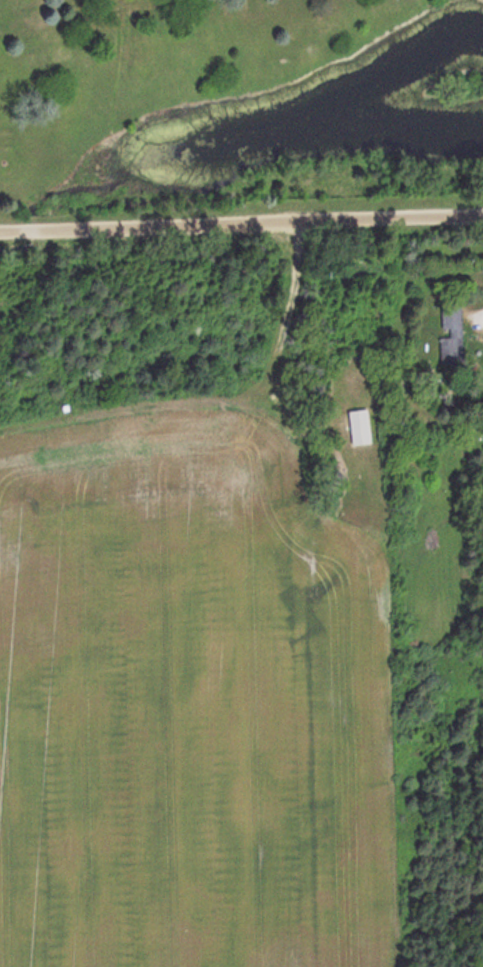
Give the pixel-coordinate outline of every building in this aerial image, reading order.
[(444,303),(445,364),(466,364),(466,303),(444,303)] [(353,410),(355,445),(373,444),(371,409),(353,410)]
